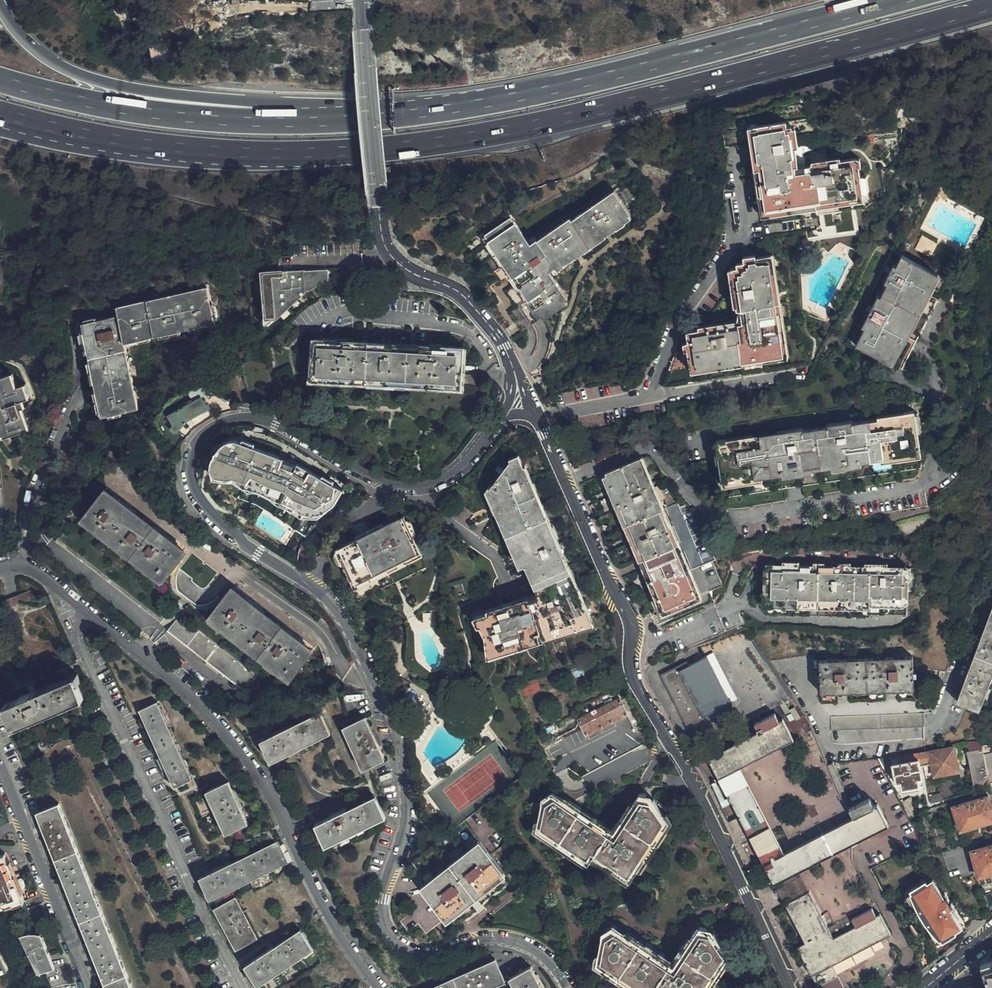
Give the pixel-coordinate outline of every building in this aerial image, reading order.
[(153,60),(169,55),(164,36),(148,41),(153,60)] [(780,123),(723,132),(725,145),(726,147),(757,141),(762,177),(734,182),(734,175),(726,175),(723,199),(731,198),(735,225),(768,219),(769,223),(817,216),(820,237),(830,236),(829,232),(851,229),(851,220),(856,219),(855,210),(859,209),(857,195),(861,195),(857,159),(797,167),(791,127),(781,129),(780,123)] [(574,256),(612,230),(628,219),(612,195),(572,223),(570,221),(536,244),(538,247),(530,251),(510,222),(485,239),(526,297),(543,321),(566,306),(567,305),(544,271),(551,266),(554,270),(574,256)] [(858,234),(856,219),(851,220),(851,229),(829,232),(830,236),(830,238),(858,234)] [(813,238),(812,231),(816,228),(806,229),(807,239),(813,238)] [(509,309),(526,297),(485,239),(469,251),(509,309)] [(925,262),(931,250),(916,242),(910,254),(925,262)] [(684,331),(663,385),(663,386),(810,364),(807,348),(780,352),(766,263),(756,264),(755,256),(744,257),(744,262),(737,263),(738,268),(732,269),(740,323),(684,331)] [(899,373),(932,308),(944,285),(931,279),(897,262),(852,352),(884,369),(886,366),(899,373)] [(335,278),(334,267),(267,269),(272,324),(279,318),(285,318),(315,290),(335,278)] [(125,345),(214,326),(207,290),(196,292),(118,308),(119,317),(81,325),(80,325),(81,332),(84,332),(89,359),(87,360),(99,419),(137,411),(125,345)] [(332,340),(316,339),(314,379),(342,380),(342,378),(366,379),(434,382),(434,385),(463,386),(463,384),(463,373),(464,346),(446,345),(432,345),(431,346),(347,342),(347,340),(332,340)] [(20,398),(23,397),(18,383),(14,385),(9,371),(0,374),(0,437),(18,430),(17,427),(25,425),(19,407),(16,399),(20,398)] [(463,373),(463,384),(476,385),(476,382),(476,374),(463,373)] [(18,383),(23,397),(26,396),(22,382),(18,383)] [(185,420),(209,407),(205,399),(203,400),(201,396),(197,398),(169,414),(175,422),(173,425),(172,427),(177,430),(185,420)] [(925,466),(926,448),(922,424),(919,425),(918,416),(723,444),(722,444),(723,453),(720,453),(724,480),(726,495),(787,486),(799,485),(925,466)] [(245,439),(236,426),(222,436),(231,448),(245,439)] [(273,467),(281,461),(271,448),(265,440),(252,451),(255,455),(236,468),(232,462),(224,467),(223,467),(220,464),(218,464),(215,465),(212,466),(211,469),(211,471),(211,473),(212,474),(207,478),(227,506),(255,486),(252,482),(273,467)] [(255,455),(252,451),(251,449),(232,462),(236,468),(255,455)] [(587,615),(520,456),(512,459),(513,462),(493,486),(508,520),(511,519),(517,533),(514,535),(514,537),(527,567),(530,566),(534,573),(538,572),(544,588),(540,590),(542,594),(475,616),(485,634),(490,646),(504,642),(505,645),(525,638),(524,636),(555,625),(556,628),(563,627),(575,623),(574,620),(587,615)] [(698,595),(687,568),(671,532),(639,458),(606,472),(670,619),(702,605),(698,595)] [(284,466),(281,461),(273,467),(252,482),(255,486),(284,466)] [(291,514),(281,501),(281,499),(275,490),(272,487),(266,492),(259,494),(256,499),(261,506),(265,508),(267,508),(271,513),(270,518),(275,518),(276,519),(275,523),(280,524),(280,525),(278,529),(282,529),(284,530),(283,534),(288,536),(302,525),(300,522),(297,521),(296,521),(294,518),(296,514),(291,514)] [(185,550),(130,508),(107,489),(86,516),(103,529),(148,564),(164,577),(185,550)] [(357,580),(421,547),(404,515),(328,554),(333,566),(346,559),(357,580)] [(687,568),(699,563),(683,527),(671,532),(687,568)] [(424,553),(421,547),(357,580),(360,586),(424,553)] [(714,557),(699,563),(687,568),(698,595),(710,590),(725,583),(714,557)] [(906,562),(766,564),(766,602),(790,603),(790,616),(870,618),(870,614),(907,614),(906,562)] [(312,650),(233,589),(212,615),(291,677),(312,650)] [(714,600),(710,590),(698,595),(702,605),(714,600)] [(31,591),(0,603),(0,615),(22,677),(57,663),(45,629),(31,591)] [(991,671),(991,609),(957,701),(978,709),(991,671)] [(257,676),(180,616),(169,630),(181,640),(245,691),(257,676)] [(686,726),(736,699),(713,654),(689,667),(686,663),(661,676),(686,726)] [(913,694),(912,661),(819,663),(820,696),(913,694)] [(331,679),(328,662),(320,664),(321,680),(331,679)] [(15,725),(84,697),(79,684),(79,683),(76,675),(7,702),(5,703),(12,720),(15,725)] [(587,732),(627,712),(620,697),(616,699),(615,697),(610,699),(611,701),(588,713),(586,711),(582,713),(583,716),(580,718),(587,732)] [(193,778),(159,701),(139,710),(175,786),(193,778)] [(271,759),(331,732),(321,712),(268,736),(262,739),(271,759)] [(923,725),(923,712),(830,716),(831,729),(923,725)] [(854,806),(849,809),(852,816),(783,852),(739,768),(793,738),(782,719),(778,721),(774,713),(754,724),(758,731),(708,758),(773,884),(779,881),(782,879),(799,871),(853,843),(888,825),(877,804),(873,806),(869,798),(854,806)] [(385,758),(365,717),(344,727),(362,768),(385,758)] [(991,781),(991,750),(983,752),(980,740),(974,739),(965,742),(973,785),(989,782),(991,781)] [(953,746),(917,754),(919,765),(930,763),(933,775),(958,771),(953,746)] [(917,754),(891,759),(892,766),(896,783),(900,782),(902,793),(918,790),(917,785),(916,779),(922,778),(919,765),(917,754)] [(892,766),(891,759),(890,756),(877,759),(882,768),(892,766)] [(834,763),(829,765),(847,804),(849,803),(834,763)] [(929,776),(922,778),(916,779),(917,785),(930,782),(929,776)] [(247,823),(227,782),(207,792),(226,833),(247,823)] [(628,881),(668,819),(653,797),(648,796),(647,793),(643,792),(639,792),(614,830),(553,790),(546,794),(545,799),(542,801),(536,828),(587,862),(591,856),(600,861),(628,881)] [(988,794),(952,806),(959,830),(964,829),(991,820),(991,809),(991,804),(988,794)] [(326,844),(386,817),(376,795),(316,822),(326,844)] [(88,880),(58,804),(37,813),(39,820),(63,879),(102,979),(106,987),(131,987),(88,880)] [(464,820),(456,827),(451,831),(417,856),(411,860),(427,882),(422,886),(446,917),(504,872),(464,820)] [(246,881),(288,862),(277,842),(253,852),(200,876),(199,878),(209,898),(246,881)] [(971,851),(976,876),(991,872),(991,845),(971,851)] [(14,903),(23,900),(5,854),(0,856),(0,903),(4,901),(4,903),(12,900),(14,903)] [(790,895),(792,900),(809,891),(799,871),(782,879),(784,884),(780,886),(786,898),(790,895)] [(908,890),(910,893),(914,898),(913,899),(916,904),(920,909),(919,910),(927,923),(928,922),(932,928),(936,933),(937,932),(940,937),(942,940),(955,932),(954,930),(962,925),(931,878),(926,881),(924,879),(908,890)] [(832,965),(891,935),(880,914),(876,916),(872,908),(852,919),(855,927),(834,938),(809,891),(792,900),(784,905),(804,943),(797,947),(817,987),(844,987),(832,965)] [(914,898),(910,893),(905,896),(912,906),(916,904),(913,899),(914,898)] [(255,938),(234,898),(214,909),(235,949),(237,948),(255,938)] [(14,903),(19,917),(30,917),(23,900),(14,903)] [(927,923),(919,910),(915,913),(923,925),(927,923)] [(727,953),(713,932),(709,931),(705,926),(698,926),(672,965),(621,932),(611,926),(606,930),(606,934),(602,938),(597,961),(597,964),(634,987),(705,987),(727,953)] [(936,940),(940,937),(937,932),(936,933),(932,928),(930,930),(936,940)] [(258,985),(312,949),(299,930),(244,965),(258,985)] [(33,976),(41,973),(54,968),(41,934),(32,938),(30,935),(19,939),(33,976)] [(989,954),(979,962),(981,968),(981,969),(986,987),(991,987),(991,960),(991,961),(989,954)] [(494,958),(428,987),(488,987),(504,981),(494,958)] [(543,987),(531,966),(514,975),(510,978),(515,987),(543,987)] [(54,968),(41,973),(44,979),(56,973),(54,968)]
